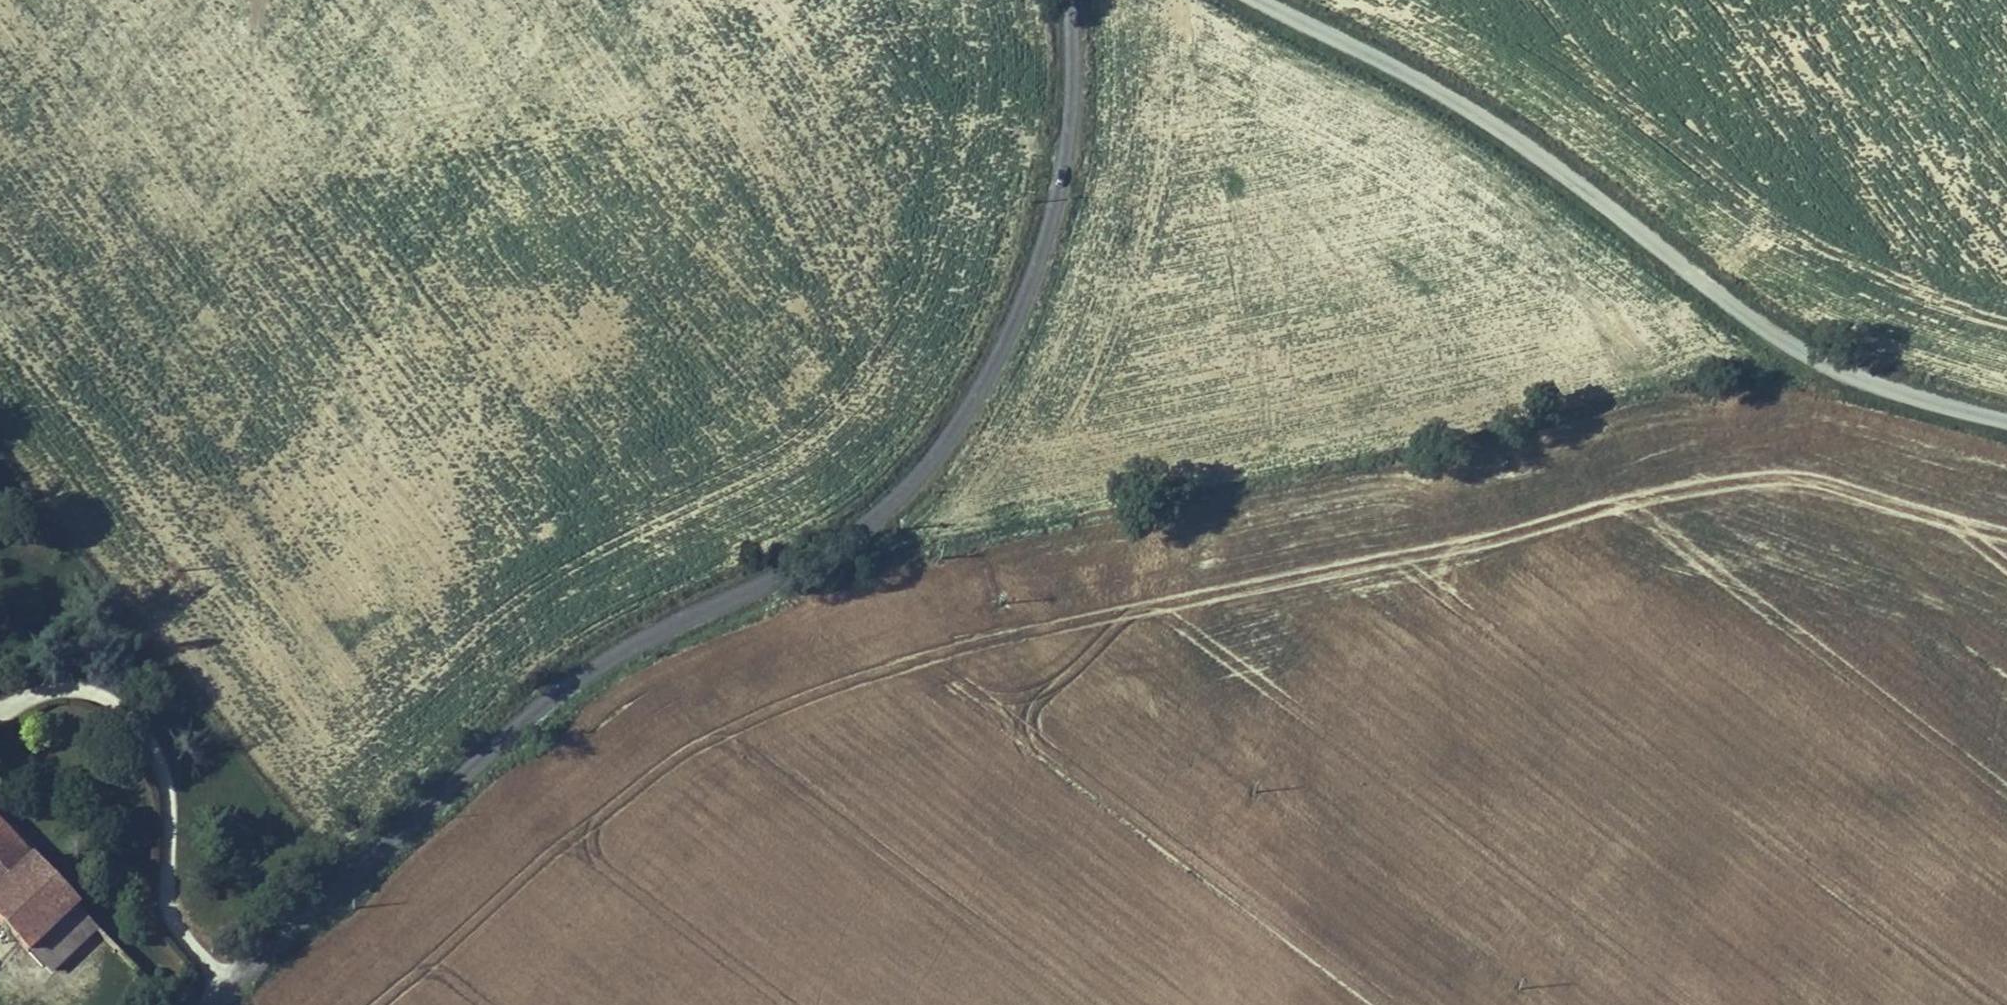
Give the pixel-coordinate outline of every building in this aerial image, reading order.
[(0,830),(0,926),(30,959),(86,909),(39,857),(31,863),(0,830)]
